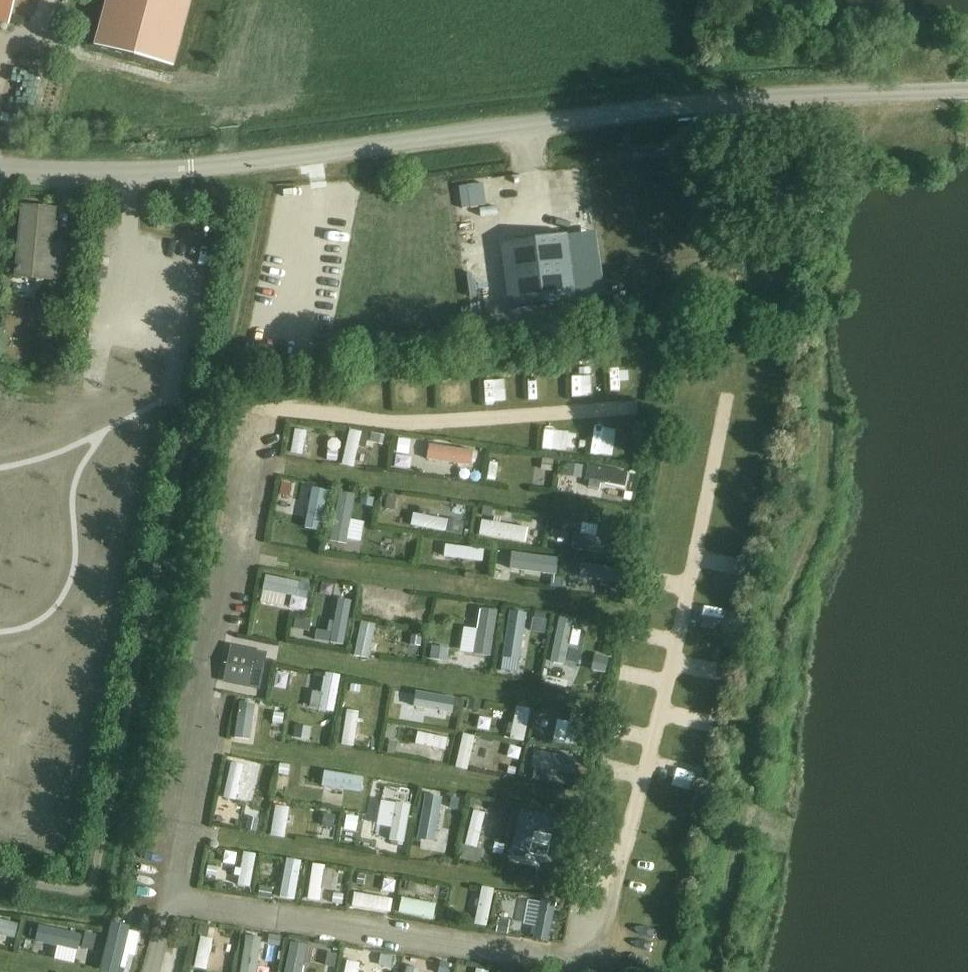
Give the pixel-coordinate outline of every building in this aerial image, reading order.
[(8,26),(15,0),(0,0),(0,23),(8,26)] [(96,48),(172,68),(191,0),(109,0),(96,48)] [(17,279),(69,284),(73,244),(51,242),(53,211),(24,208),(17,279)] [(501,245),(510,308),(574,299),(565,236),(501,245)] [(36,365),(42,376),(54,370),(49,358),(36,365)] [(393,405),(418,402),(416,377),(391,380),(393,405)] [(604,443),(608,419),(595,417),(591,441),(604,443)] [(296,428),(291,453),(302,455),(306,430),(296,428)] [(349,431),(341,466),(353,468),(357,448),(364,450),(367,435),(349,431)] [(402,458),(430,461),(432,449),(403,446),(402,458)] [(483,451),(454,447),(452,461),(463,462),(462,467),(468,468),(468,464),(481,466),(483,451)] [(493,450),(490,467),(500,469),(503,452),(493,450)] [(579,466),(550,462),(548,473),(578,477),(579,466)] [(626,474),(586,467),(584,481),(624,488),(626,474)] [(323,517),(328,489),(316,487),(313,502),(308,501),(307,508),(312,509),(311,514),(323,517)] [(285,489),(285,501),(299,502),(300,490),(285,489)] [(419,534),(424,499),(412,497),(409,518),(401,517),(399,531),(419,534)] [(332,518),(367,521),(368,509),(343,507),(344,501),(337,500),(337,507),(333,506),(332,518)] [(467,533),(472,507),(460,505),(458,519),(449,517),(447,529),(467,533)] [(472,536),(498,540),(500,528),(486,526),(487,520),(475,518),(472,536)] [(576,519),(570,549),(571,549),(570,553),(580,555),(581,552),(582,552),(588,521),(576,519)] [(521,543),(554,548),(556,536),(535,533),(536,526),(524,524),(521,543)] [(330,526),(326,559),(338,561),(341,527),(330,526)] [(378,535),(373,564),(387,566),(392,537),(378,535)] [(462,547),(426,545),(425,556),(461,559),(462,547)] [(559,560),(522,555),(520,569),(557,574),(559,560)] [(567,560),(561,594),(573,596),(579,562),(567,560)] [(300,579),(298,595),(311,597),(313,581),(300,579)] [(410,593),(366,586),(364,600),(368,601),(367,606),(376,608),(377,602),(389,604),(388,610),(397,611),(397,605),(408,607),(410,593)] [(296,599),(263,592),(260,606),(293,614),(296,599)] [(488,610),(485,634),(495,635),(499,612),(488,610)] [(545,629),(547,616),(511,612),(509,625),(545,629)] [(556,616),(550,646),(562,648),(562,646),(567,647),(569,635),(565,634),(568,618),(556,616)] [(338,627),(305,621),(303,632),(325,636),(324,641),(331,642),(331,637),(337,638),(338,627)] [(368,659),(374,626),(360,623),(353,657),(368,659)] [(541,631),(506,624),(504,636),(538,643),(541,631)] [(447,642),(410,637),(409,648),(446,653),(447,642)] [(495,647),(461,642),(459,653),(493,658),(495,647)] [(222,683),(258,691),(266,654),(230,646),(222,683)] [(541,655),(503,649),(501,661),(540,667),(541,655)] [(549,652),(542,686),(553,689),(557,670),(566,672),(569,656),(549,652)] [(332,713),(339,677),(325,674),(321,694),(312,693),(309,708),(332,713)] [(564,703),(542,699),(539,711),(562,715),(564,703)] [(389,716),(415,721),(417,710),(406,708),(407,703),(398,701),(397,706),(391,705),(389,716)] [(477,732),(480,708),(469,706),(468,713),(460,712),(457,732),(470,734),(470,731),(477,732)] [(241,708),(236,738),(247,740),(252,709),(241,708)] [(522,743),(529,710),(516,708),(511,729),(507,728),(506,734),(510,734),(509,740),(522,743)] [(575,746),(582,714),(570,711),(564,744),(575,746)] [(294,714),(288,743),(299,746),(306,717),(294,714)] [(379,727),(344,721),(342,733),(377,739),(379,727)] [(423,721),(420,734),(450,739),(452,726),(423,721)] [(426,737),(394,731),(392,743),(411,746),(410,750),(417,751),(417,747),(424,748),(426,737)] [(522,751),(488,743),(486,754),(519,762),(522,751)] [(528,756),(523,782),(533,784),(536,769),(542,770),(544,761),(538,760),(539,758),(528,756)] [(232,759),(226,788),(238,790),(243,761),(232,759)] [(361,811),(368,778),(356,776),(352,795),(347,794),(346,801),(351,802),(349,809),(361,811)] [(409,818),(415,789),(404,787),(400,805),(395,804),(393,815),(409,818)] [(222,796),(215,830),(226,832),(231,812),(239,814),(241,802),(233,801),(234,798),(222,796)] [(482,834),(487,799),(473,797),(472,803),(464,802),(460,831),(482,834)] [(548,802),(541,835),(555,838),(561,805),(548,802)] [(418,817),(448,822),(449,811),(420,806),(418,817)] [(283,839),(287,809),(274,807),(269,837),(283,839)] [(405,829),(368,822),(365,837),(403,844),(405,829)] [(415,831),(409,860),(422,862),(427,834),(415,831)] [(463,837),(457,865),(469,868),(472,853),(479,855),(482,841),(463,837)] [(510,844),(504,872),(515,874),(519,859),(526,860),(529,848),(510,844)] [(248,889),(254,856),(243,854),(240,870),(234,869),(233,876),(238,877),(236,887),(248,889)] [(288,861),(281,895),(294,897),(301,864),(288,861)] [(341,874),(354,875),(355,862),(342,862),(341,874)] [(304,895),(332,899),(333,888),(320,886),(321,880),(313,879),(312,885),(306,884),(304,895)] [(485,928),(492,890),(481,888),(473,925),(485,928)] [(388,900),(353,894),(351,906),(386,912),(388,900)] [(534,931),(541,897),(529,894),(522,929),(534,931)] [(434,905),(401,899),(398,914),(432,920),(434,905)] [(45,929),(88,935),(90,922),(47,916),(45,929)] [(0,920),(0,932),(1,933),(0,938),(0,939),(12,942),(16,924),(0,920)] [(106,931),(99,966),(114,969),(118,951),(122,952),(124,943),(119,942),(121,934),(106,931)] [(25,932),(21,950),(38,954),(43,937),(25,932)] [(97,938),(67,933),(66,944),(71,945),(71,950),(80,951),(81,946),(95,949),(97,938)] [(131,935),(128,950),(141,953),(144,938),(131,935)] [(191,971),(203,971),(205,962),(211,964),(213,954),(208,953),(209,944),(198,942),(191,971)] [(240,971),(253,971),(257,944),(245,942),(240,971)] [(322,967),(325,949),(316,948),(315,952),(312,951),(310,965),(322,967)] [(283,971),(295,971),(295,969),(304,970),(306,957),(287,953),(283,971)]
